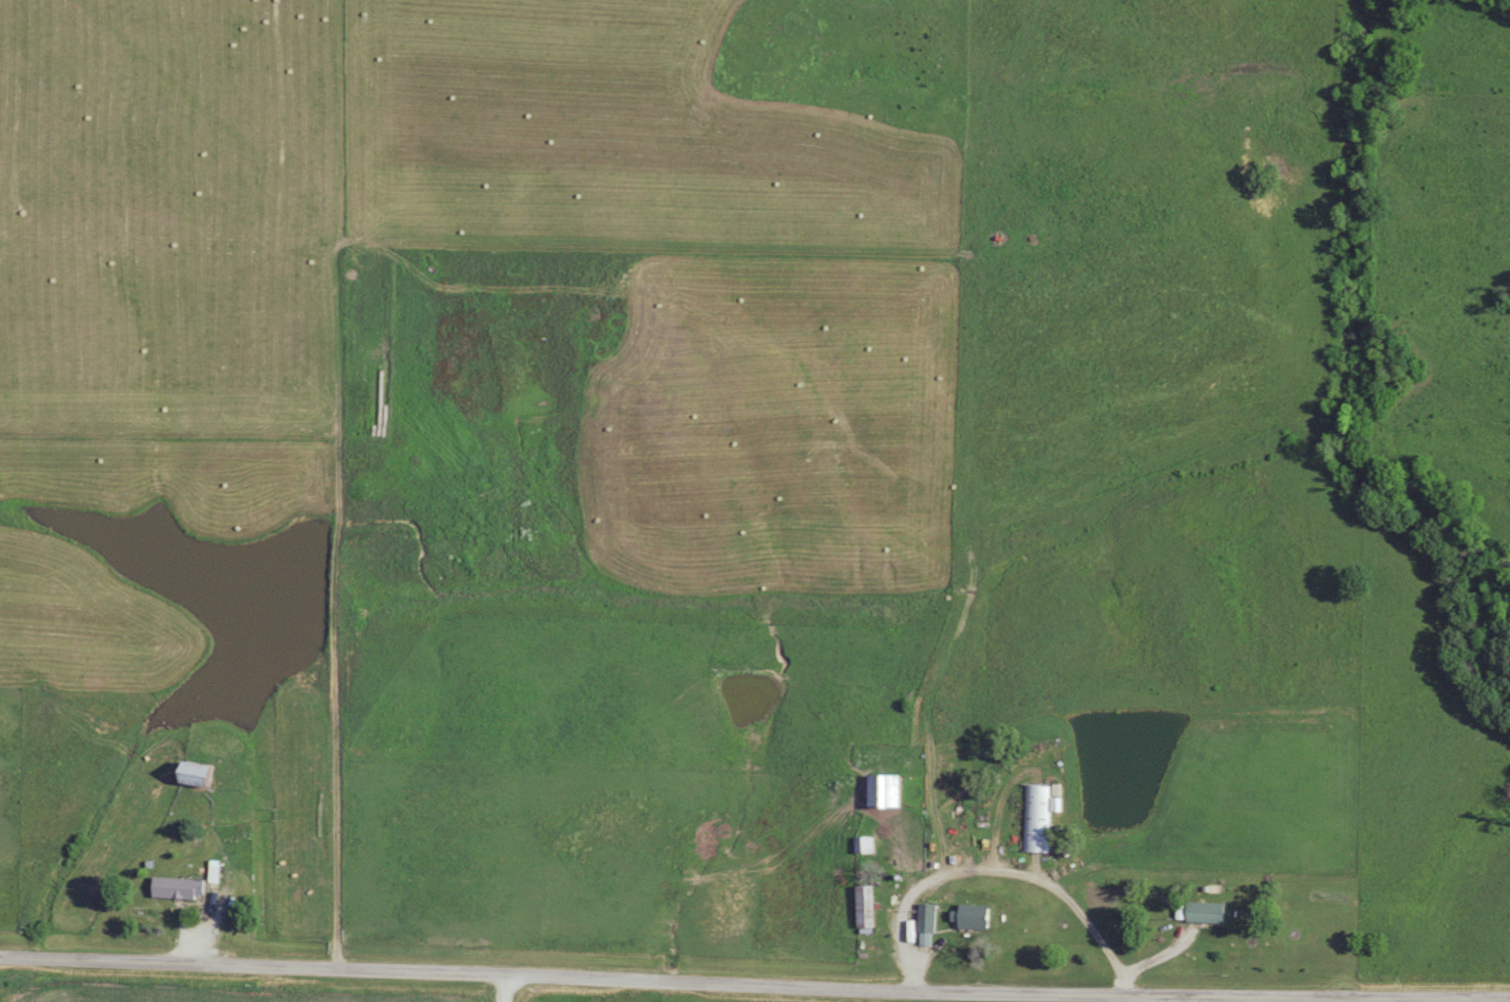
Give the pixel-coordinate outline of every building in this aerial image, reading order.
[(899,807),(899,774),(867,774),(867,807),(899,807)] [(1050,851),(1052,784),(1026,784),(1024,850),(1050,851)] [(859,841),(854,841),(854,852),(871,852),(871,836),(859,836),(859,841)] [(209,882),(217,882),(217,861),(209,861),(209,882)] [(854,885),(854,927),(872,927),(872,885),(854,885)] [(1224,922),(1224,903),(1177,903),(1177,922),(1224,922)]
